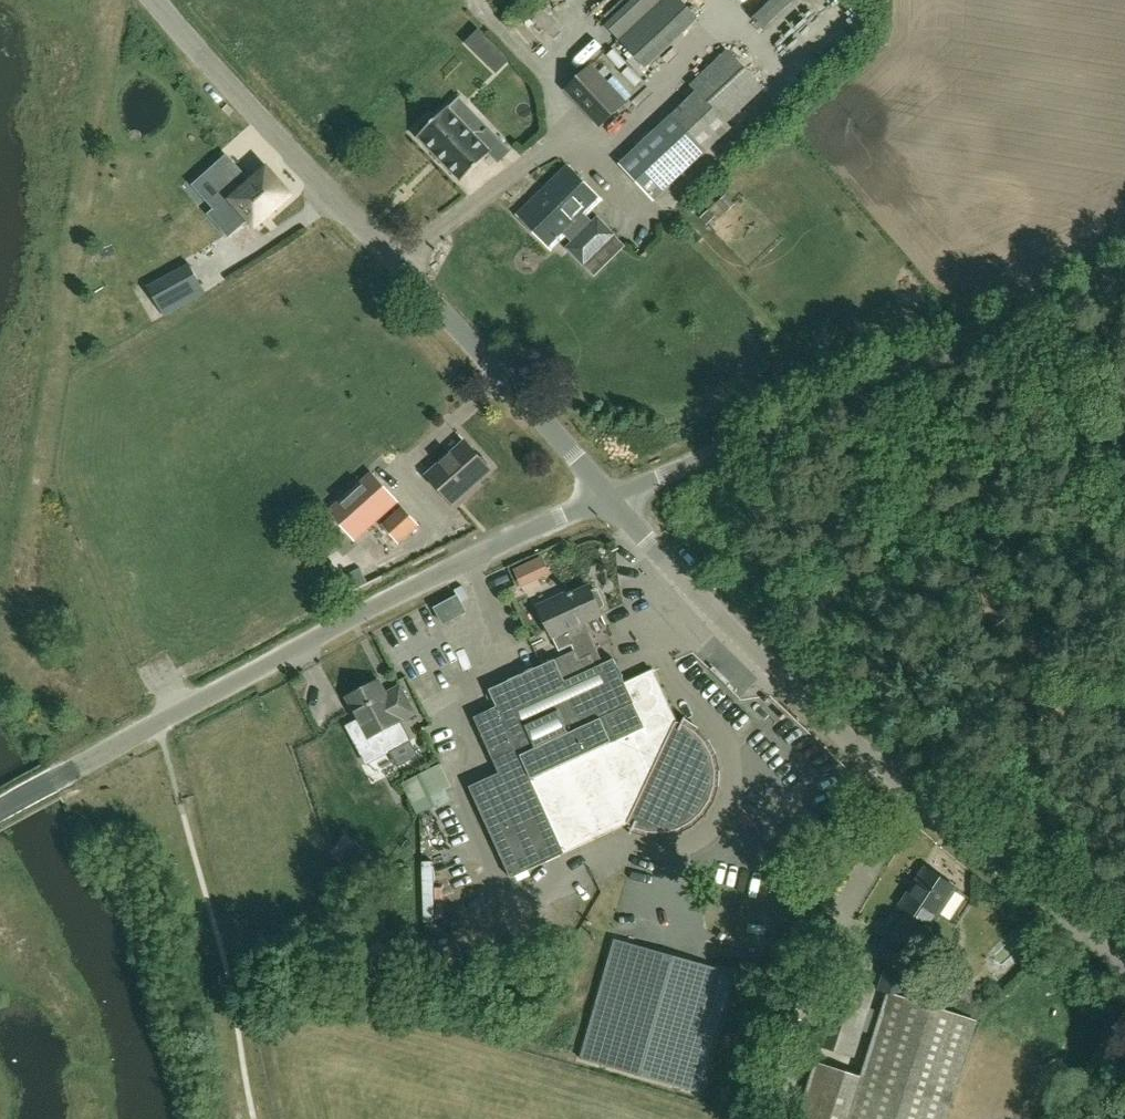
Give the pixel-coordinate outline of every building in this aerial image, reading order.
[(647,69),(700,19),(681,0),(662,0),(619,39),(647,69)] [(768,30),(814,2),(812,0),(749,0),(768,30)] [(534,19),(547,32),(562,18),(548,5),(534,19)] [(490,66),(497,73),(510,60),(503,52),(490,66)] [(727,122),(763,88),(730,53),(693,87),(698,92),(620,164),(653,200),(732,127),(727,122)] [(600,129),(628,102),(592,64),(564,90),(600,129)] [(511,151),(487,126),(477,137),(448,107),(434,121),(430,117),(418,128),(422,132),(418,136),(461,181),(490,154),(499,163),(511,151)] [(582,219),(601,200),(568,167),(520,216),(552,248),(569,232),(577,240),(574,244),(574,252),(581,259),(590,259),(607,242),(614,235),(599,219),(594,224),(591,221),(588,224),(582,219)] [(251,183),(248,180),(209,214),(229,237),(249,220),(256,227),(291,195),(268,168),(251,183)] [(716,205),(725,214),(736,205),(726,195),(716,205)] [(190,267),(149,290),(165,318),(206,294),(190,267)] [(428,476),(456,507),(472,492),(469,490),(491,470),(489,467),(490,463),(485,457),(480,458),(466,442),(428,476)] [(328,510),(355,542),(400,502),(371,472),(328,510)] [(399,545),(421,526),(403,506),(382,525),(399,545)] [(556,568),(527,579),(531,590),(560,578),(556,568)] [(540,605),(560,651),(573,645),(576,652),(491,691),(498,707),(475,718),(500,773),(469,787),(510,878),(545,863),(629,824),(634,828),(648,832),(663,833),(678,830),(691,823),(702,813),(711,800),(715,786),(716,771),(713,756),(706,743),(696,732),(684,724),(677,722),(653,670),(625,683),(615,660),(605,665),(585,622),(602,615),(601,611),(605,605),(599,592),(591,591),(590,587),(562,600),(560,596),(540,605)] [(445,624),(467,612),(459,597),(436,608),(445,624)] [(387,694),(380,681),(348,698),(369,738),(379,733),(386,746),(407,734),(401,722),(415,714),(401,687),(387,694)] [(434,808),(429,797),(450,787),(439,764),(402,783),(417,816),(434,808)] [(341,860),(343,861),(356,871),(370,853),(367,850),(355,842),(341,860)] [(929,930),(957,887),(927,868),(901,907),(909,912),(892,937),(913,951),(928,929),(929,930)] [(700,1093),(735,973),(615,939),(581,1059),(700,1093)] [(913,996),(921,955),(898,950),(889,992),(913,996)] [(877,988),(837,975),(816,1045),(856,1059),(877,988)] [(977,1021),(888,993),(862,1077),(816,1063),(798,1118),(945,1118),(977,1021)]
